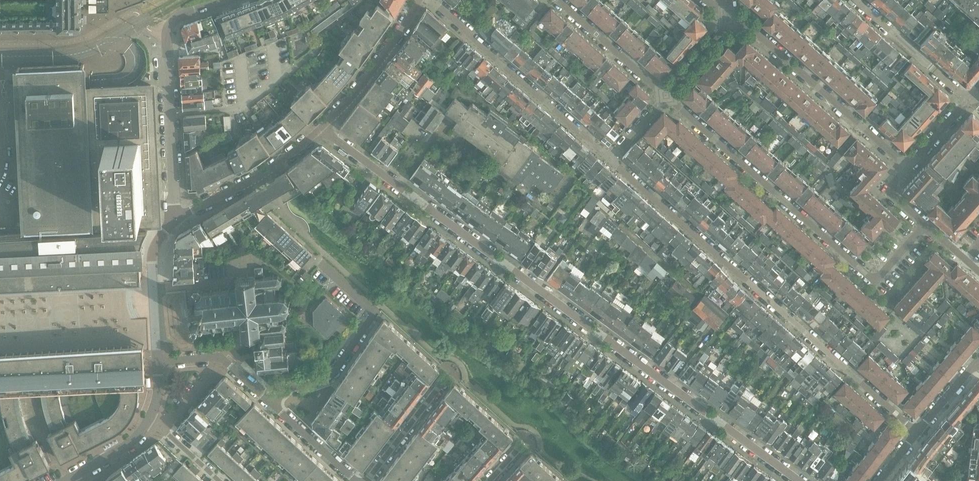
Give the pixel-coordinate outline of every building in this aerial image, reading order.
[(82,30),(82,22),(84,22),(84,15),(81,15),(81,3),(83,3),(83,0),(58,0),(58,2),(54,6),(53,6),(53,7),(54,7),(54,12),(53,12),(53,13),(54,13),(58,17),(58,22),(53,22),(53,20),(21,21),(16,21),(16,23),(13,23),(13,21),(3,21),(0,21),(0,32),(82,30)] [(277,22),(268,0),(261,0),(257,1),(265,23),(266,27),(277,22)] [(288,18),(280,0),(268,0),(277,22),(288,18)] [(300,12),(298,8),(297,8),(293,0),(280,0),(288,18),(300,12)] [(307,3),(305,0),(293,0),(297,8),(298,8),(307,3)] [(351,1),(311,30),(315,35),(354,6),(361,0),(350,0),(351,1)] [(395,15),(396,14),(399,9),(404,0),(382,0),(395,15)] [(454,6),(462,14),(466,9),(458,2),(459,0),(446,0),(454,6)] [(533,9),(539,2),(537,0),(501,0),(517,13),(512,19),(524,28),(528,24),(525,22),(527,19),(526,17),(529,13),(533,9)] [(661,78),(671,67),(674,64),(673,64),(661,54),(599,0),(573,0),(661,78)] [(657,27),(660,24),(633,0),(619,0),(624,5),(626,2),(644,18),(645,16),(657,27)] [(668,6),(675,12),(685,0),(673,0),(668,6)] [(682,18),(695,3),(692,0),(685,0),(675,12),(682,18)] [(750,3),(758,11),(768,0),(753,0),(750,3)] [(767,18),(779,5),(773,0),(768,0),(758,11),(767,18)] [(797,11),(800,8),(791,0),(786,0),(785,1),(797,11)] [(819,4),(810,14),(817,20),(819,17),(816,15),(823,8),(826,10),(835,0),(823,0),(819,4)] [(841,0),(835,0),(826,10),(820,16),(824,19),(829,13),(833,16),(844,3),(841,0)] [(879,8),(886,0),(874,0),(872,2),(879,8)] [(886,14),(897,2),(898,0),(886,0),(879,8),(886,14)] [(893,21),(900,27),(912,15),(915,10),(922,3),(919,0),(912,0),(905,9),(904,8),(893,21)] [(957,3),(966,10),(974,0),(960,0),(957,3)] [(966,10),(974,17),(978,12),(978,0),(974,0),(966,10)] [(255,26),(265,23),(257,1),(247,5),(255,26)] [(886,14),(893,21),(904,8),(897,2),(886,14)] [(695,3),(682,18),(689,25),(703,10),(695,3)] [(844,3),(833,16),(830,19),(833,22),(836,19),(839,22),(840,21),(851,9),(844,3)] [(245,30),(255,26),(247,5),(237,9),(245,30)] [(356,30),(375,43),(393,18),(390,13),(378,5),(372,13),(368,10),(360,21),(362,22),(357,29),(356,30)] [(482,15),(488,20),(497,9),(492,5),(482,15)] [(772,31),(784,17),(775,10),(779,5),(767,18),(763,23),(771,31),(772,31)] [(630,77),(551,8),(539,22),(617,91),(630,77)] [(800,8),(797,11),(808,21),(811,18),(800,8)] [(235,34),(245,30),(237,9),(227,13),(235,34)] [(420,20),(420,21),(438,37),(439,36),(442,39),(446,42),(451,36),(454,38),(456,35),(449,29),(447,27),(427,9),(420,20)] [(841,28),(843,31),(858,14),(851,9),(840,21),(844,25),(841,28)] [(703,10),(689,25),(692,27),(688,31),(697,38),(706,28),(706,26),(696,18),(703,10)] [(900,27),(907,34),(924,14),(921,12),(915,18),(912,15),(900,27)] [(224,38),(235,34),(227,13),(216,17),(224,38)] [(858,14),(843,31),(846,33),(849,30),(852,33),(864,20),(858,14)] [(924,14),(907,34),(914,40),(925,27),(928,24),(931,21),(924,14)] [(183,28),(187,42),(202,38),(200,31),(206,30),(208,31),(210,35),(220,32),(216,24),(212,16),(195,22),(184,25),(183,28)] [(784,17),(772,31),(780,38),(792,25),(784,17)] [(481,31),(491,42),(492,32),(493,18),(481,31)] [(478,19),(474,24),(479,28),(482,23),(478,19)] [(811,24),(822,34),(825,31),(813,20),(811,24)] [(853,39),(856,42),(870,26),(864,20),(852,33),(856,36),(853,39)] [(414,31),(412,35),(428,49),(430,46),(433,48),(442,39),(439,36),(438,37),(420,21),(414,31)] [(528,32),(541,44),(545,41),(533,31),(538,26),(534,23),(530,28),(531,29),(528,32)] [(925,27),(914,40),(919,44),(932,28),(928,24),(925,27)] [(780,38),(789,46),(801,32),(792,25),(780,38)] [(870,26),(856,42),(851,47),(854,50),(862,41),(864,44),(876,31),(870,26)] [(492,32),(491,42),(496,47),(505,36),(503,34),(500,31),(496,27),(492,32)] [(356,30),(357,29),(355,28),(340,50),(344,53),(344,52),(360,64),(375,43),(356,30)] [(660,35),(654,29),(650,34),(657,39),(660,35)] [(509,39),(505,36),(496,47),(504,53),(513,43),(520,34),(516,31),(509,39)] [(678,42),(687,50),(697,38),(688,31),(678,42)] [(825,31),(822,34),(833,43),(836,40),(825,31)] [(876,31),(864,44),(868,46),(863,52),(860,49),(855,55),(860,60),(867,52),(882,36),(876,31)] [(925,50),(928,53),(944,35),(941,32),(939,34),(935,31),(921,46),(925,50)] [(202,38),(187,42),(189,52),(210,45),(211,48),(217,47),(223,45),(223,44),(220,32),(210,35),(202,38)] [(801,32),(789,46),(797,53),(809,39),(801,32)] [(664,41),(670,46),(676,40),(670,35),(664,41)] [(928,53),(936,60),(950,44),(945,40),(947,38),(944,35),(928,53)] [(411,36),(403,46),(419,60),(423,54),(427,58),(431,53),(411,36)] [(877,55),(888,42),(882,36),(867,52),(870,55),(873,51),(877,55)] [(504,53),(511,60),(524,45),(527,42),(529,39),(526,37),(518,47),(513,43),(504,53)] [(459,38),(451,47),(455,51),(464,41),(459,38)] [(511,60),(520,67),(529,56),(524,52),(533,42),(530,38),(529,39),(527,42),(524,45),(511,60)] [(978,55),(978,38),(970,47),(978,55)] [(797,53),(805,61),(818,47),(809,39),(797,53)] [(736,53),(740,62),(742,64),(756,49),(747,41),(736,53)] [(451,59),(459,66),(473,49),(465,42),(451,59)] [(687,50),(678,42),(667,55),(676,62),(687,50)] [(877,61),(879,63),(894,47),(888,42),(877,55),(880,57),(877,61)] [(836,47),(848,57),(851,54),(839,43),(836,47)] [(936,60),(943,66),(959,48),(956,45),(954,47),(950,44),(936,60)] [(402,47),(398,52),(414,66),(419,60),(403,46),(402,47)] [(717,59),(731,72),(740,62),(736,53),(728,46),(720,55),(721,55),(717,59)] [(548,50),(560,61),(563,58),(551,47),(548,50)] [(805,61),(814,68),(826,54),(818,47),(805,61)] [(885,62),(888,65),(900,52),(894,47),(879,63),(872,71),(878,76),(879,76),(885,69),(882,66),(885,62)] [(959,48),(943,66),(950,73),(964,57),(960,53),(962,51),(959,48)] [(473,49),(459,66),(453,73),(457,76),(464,68),(467,70),(468,68),(470,69),(482,56),(473,49)] [(529,56),(520,67),(527,73),(544,53),(545,52),(542,49),(533,59),(529,56)] [(756,49),(742,64),(751,71),(764,56),(756,49)] [(344,52),(344,53),(338,60),(354,72),(360,64),(344,52)] [(393,58),(392,59),(416,79),(422,72),(414,66),(398,52),(397,53),(393,58)] [(888,65),(885,69),(879,76),(885,81),(887,84),(891,79),(888,76),(892,71),(893,72),(898,66),(900,68),(908,60),(900,52),(888,65)] [(527,73),(534,80),(552,60),(544,53),(527,73)] [(814,68),(822,76),(835,62),(826,54),(814,68)] [(851,54),(848,57),(858,66),(861,63),(851,54)] [(202,88),(203,91),(208,91),(207,76),(205,76),(205,69),(208,69),(208,63),(201,63),(200,56),(179,57),(181,74),(197,73),(201,73),(202,79),(202,82),(202,85),(202,88)] [(485,58),(482,56),(470,69),(472,71),(468,74),(474,79),(478,74),(482,78),(493,65),(485,58)] [(751,71),(759,79),(772,64),(764,56),(751,71)] [(959,80),(960,81),(968,67),(972,60),(969,57),(967,59),(964,57),(950,73),(956,78),(959,81),(959,80)] [(563,58),(560,61),(567,67),(569,63),(563,58)] [(978,76),(978,75),(978,58),(970,68),(978,76)] [(392,60),(385,69),(401,82),(412,90),(419,81),(416,79),(392,59),(392,60)] [(534,80),(543,87),(552,76),(548,72),(557,62),(553,59),(552,60),(534,80)] [(731,72),(717,59),(705,73),(719,85),(731,72)] [(338,60),(332,67),(348,80),(354,72),(338,60)] [(822,76),(831,83),(843,69),(835,62),(822,76)] [(904,71),(918,83),(926,75),(912,63),(904,71)] [(142,280),(141,260),(141,256),(141,251),(142,247),(142,243),(143,239),(145,235),(147,231),(148,227),(147,226),(147,227),(143,228),(142,224),(158,223),(151,85),(85,88),(85,80),(84,64),(82,64),(82,66),(20,69),(20,68),(18,68),(26,229),(28,229),(28,228),(31,228),(31,233),(0,235),(0,287),(142,280)] [(772,64),(759,79),(768,86),(781,71),(772,64)] [(493,65),(482,78),(487,82),(484,85),(487,88),(500,72),(493,65)] [(569,69),(579,78),(582,75),(572,66),(569,69)] [(326,74),(341,88),(348,80),(332,67),(326,74)] [(863,70),(885,91),(888,87),(866,67),(863,70)] [(978,76),(970,68),(968,67),(960,81),(959,82),(961,83),(962,83),(966,87),(969,86),(978,76)] [(377,79),(395,93),(397,94),(404,100),(406,98),(412,90),(401,82),(385,69),(377,79)] [(831,83),(839,91),(852,77),(843,69),(831,83)] [(781,71),(768,86),(772,90),(766,98),(760,104),(773,115),(778,108),(769,100),(775,93),(776,94),(789,79),(781,71)] [(508,79),(500,72),(487,88),(490,91),(493,87),(495,89),(486,99),(489,101),(497,91),(508,79)] [(419,81),(412,90),(415,93),(428,102),(432,98),(441,86),(425,73),(419,81)] [(719,85),(705,73),(697,81),(709,92),(713,86),(716,89),(719,85)] [(320,81),(334,95),(341,88),(326,74),(320,81)] [(553,75),(552,76),(543,87),(550,93),(562,79),(558,76),(557,78),(553,75)] [(582,75),(579,78),(587,85),(590,82),(582,75)] [(928,92),(925,95),(929,98),(939,87),(926,75),(918,83),(928,92)] [(852,77),(839,91),(848,98),(860,84),(852,77)] [(181,81),(182,87),(202,85),(202,82),(202,79),(181,81)] [(371,87),(389,100),(395,93),(377,79),(371,87)] [(499,99),(502,101),(516,86),(508,79),(497,91),(502,95),(499,99)] [(566,82),(562,79),(550,93),(557,99),(567,87),(563,84),(566,82)] [(789,79),(776,94),(785,101),(798,86),(789,79)] [(313,88),(328,102),(334,95),(320,81),(314,87),(313,88)] [(739,87),(736,81),(729,85),(732,91),(739,87)] [(567,88),(567,87),(557,99),(564,106),(581,86),(578,83),(573,88),(570,88),(568,87),(567,88)] [(589,87),(596,92),(599,89),(592,83),(589,87)] [(630,92),(631,93),(645,105),(648,101),(652,97),(637,83),(630,92)] [(292,102),(295,106),(295,105),(309,120),(328,102),(313,88),(314,87),(311,84),(292,102)] [(740,89),(747,95),(751,90),(745,84),(740,89)] [(869,91),(860,84),(848,98),(856,106),(869,91)] [(842,239),(858,253),(869,240),(782,163),(695,85),(683,98),(699,112),(699,113),(707,119),(738,147),(767,172),(774,179),(796,198),(803,204),(835,232),(834,232),(842,239)] [(516,86),(502,101),(496,108),(500,111),(508,101),(513,105),(523,92),(516,86)] [(564,106),(571,112),(578,104),(581,100),(578,97),(585,89),(581,86),(564,106)] [(798,86),(785,101),(793,108),(806,94),(798,86)] [(371,87),(365,94),(383,108),(389,100),(371,87)] [(939,87),(929,98),(940,108),(949,98),(949,96),(939,87)] [(759,97),(762,100),(771,91),(767,88),(759,97)] [(599,89),(596,92),(607,103),(610,99),(599,89)] [(208,91),(203,91),(182,93),(183,102),(211,99),(216,99),(215,90),(212,90),(212,91),(208,91)] [(412,90),(406,98),(409,100),(411,101),(413,98),(412,97),(415,93),(412,90)] [(743,96),(739,91),(732,96),(736,101),(743,96)] [(869,91),(856,106),(865,114),(878,99),(869,91)] [(523,92),(513,105),(510,108),(515,112),(509,119),(512,122),(520,112),(531,99),(523,92)] [(762,100),(759,97),(753,92),(750,96),(759,104),(762,100)] [(622,103),(636,114),(642,108),(645,105),(631,93),(622,103)] [(383,108),(365,94),(359,102),(377,115),(383,108)] [(793,108),(801,116),(815,101),(806,94),(793,108)] [(925,95),(919,102),(933,115),(940,108),(929,98),(925,95)] [(494,129),(495,128),(488,122),(486,124),(483,121),(488,114),(473,103),(472,104),(471,103),(468,107),(455,97),(447,109),(448,110),(447,110),(449,111),(449,110),(458,117),(459,118),(460,118),(455,125),(503,160),(496,169),(510,179),(513,175),(521,181),(522,179),(524,181),(526,177),(527,177),(560,201),(563,197),(553,190),(564,174),(539,156),(540,155),(532,149),(536,143),(522,133),(519,139),(518,139),(515,142),(499,131),(498,132),(494,129)] [(211,99),(183,102),(183,109),(206,108),(214,107),(214,102),(217,102),(217,99),(216,99),(211,99)] [(516,125),(519,127),(538,105),(531,99),(520,112),(523,115),(520,118),(521,119),(516,125)] [(407,102),(404,105),(410,109),(414,104),(412,103),(411,101),(409,100),(407,102)] [(815,101),(801,116),(810,123),(823,108),(815,101)] [(377,115),(359,102),(341,126),(362,143),(381,118),(377,115)] [(873,111),(877,115),(885,106),(881,102),(873,111)] [(919,102),(912,109),(927,123),(933,115),(919,102)] [(429,103),(423,111),(439,123),(445,114),(432,105),(429,103)] [(636,114),(622,103),(614,113),(627,124),(636,114)] [(749,108),(756,114),(760,109),(754,103),(749,108)] [(571,112),(580,119),(590,107),(589,106),(587,107),(584,105),(582,107),(578,104),(571,112)] [(295,106),(288,112),(302,127),(309,120),(309,121),(309,120),(295,105),(295,106)] [(538,105),(519,127),(526,134),(528,132),(524,129),(531,121),(534,125),(546,112),(538,105)] [(906,116),(921,130),(927,123),(912,109),(909,106),(902,113),(906,116)] [(590,107),(580,119),(588,126),(598,114),(592,108),(590,107)] [(832,116),(823,108),(810,123),(818,131),(832,116)] [(382,137),(390,126),(399,114),(400,113),(397,110),(369,148),(372,151),(382,137)] [(439,123),(423,111),(422,110),(416,119),(433,131),(439,123)] [(288,112),(281,118),(294,134),(302,127),(288,112)] [(553,118),(546,112),(534,125),(537,127),(530,136),(534,140),(538,135),(553,118)] [(759,116),(765,122),(769,117),(763,112),(759,116)] [(869,117),(873,120),(877,116),(873,112),(869,117)] [(664,113),(656,122),(661,127),(659,130),(665,136),(668,132),(669,133),(677,124),(664,113)] [(399,114),(390,126),(406,138),(408,136),(402,132),(410,122),(403,117),(399,114)] [(588,126),(595,132),(605,120),(598,114),(588,126)] [(775,117),(788,129),(790,125),(778,114),(775,117)] [(930,161),(945,174),(946,175),(946,174),(965,153),(975,161),(978,156),(978,119),(973,114),(971,114),(930,161)] [(184,116),(185,128),(207,126),(206,115),(184,116)] [(232,130),(231,115),(224,116),(225,131),(232,130)] [(879,126),(893,138),(903,127),(899,123),(899,124),(889,115),(879,126)] [(832,116),(818,131),(827,138),(840,123),(832,116)] [(899,123),(903,127),(914,137),(921,130),(906,116),(899,123)] [(274,124),(287,140),(294,134),(281,118),(274,124)] [(553,118),(538,135),(541,138),(545,134),(549,137),(551,135),(560,124),(553,118)] [(605,120),(595,132),(602,139),(612,127),(606,122),(607,121),(605,120)] [(769,125),(779,133),(782,129),(773,120),(769,125)] [(677,124),(669,133),(677,141),(681,144),(689,151),(699,139),(679,121),(677,124)] [(616,122),(612,127),(602,139),(609,145),(620,133),(623,129),(616,122)] [(661,127),(656,122),(645,134),(657,145),(665,136),(659,130),(661,127)] [(840,123),(827,138),(836,146),(849,131),(840,123),(840,124),(840,123)] [(274,124),(267,130),(279,146),(287,140),(274,124)] [(567,130),(560,124),(551,135),(552,135),(547,141),(555,147),(556,145),(568,132),(567,130)] [(790,125),(788,129),(797,137),(800,134),(790,125)] [(259,135),(271,152),(279,146),(267,130),(264,126),(257,131),(260,135),(259,135)] [(903,127),(893,138),(903,147),(905,147),(914,137),(903,127)] [(185,131),(186,151),(202,143),(202,139),(209,137),(208,128),(202,129),(185,131)] [(782,129),(779,133),(784,138),(788,134),(782,129)] [(237,145),(248,167),(271,152),(259,135),(260,135),(257,131),(237,145)] [(568,132),(556,145),(564,152),(568,148),(576,139),(568,132)] [(800,134),(797,137),(806,145),(809,142),(800,134)] [(856,160),(867,148),(857,138),(856,139),(852,135),(827,164),(832,168),(844,154),(854,162),(856,160)] [(382,137),(372,151),(380,156),(390,143),(382,137)] [(623,157),(630,164),(640,154),(644,150),(643,150),(649,143),(642,137),(637,143),(636,142),(623,157)] [(788,142),(794,147),(798,143),(792,137),(788,142)] [(565,165),(571,159),(583,145),(576,139),(568,148),(564,152),(561,156),(564,159),(562,162),(565,165)] [(689,151),(701,161),(706,155),(703,152),(708,147),(699,139),(689,151)] [(806,145),(814,153),(817,149),(809,142),(806,145)] [(390,143),(380,156),(388,163),(389,163),(399,150),(398,150),(399,149),(390,143)] [(798,143),(794,147),(803,155),(807,151),(798,143)] [(583,145),(571,159),(575,162),(569,169),(573,172),(578,166),(590,152),(583,145)] [(312,151),(336,170),(337,171),(323,181),(328,188),(344,176),(350,168),(344,163),(323,146),(318,147),(312,151)] [(230,155),(239,172),(248,167),(237,147),(228,151),(230,155)] [(701,161),(709,169),(719,157),(708,147),(703,152),(706,155),(701,161)] [(861,162),(864,165),(869,169),(878,158),(867,148),(856,160),(859,164),(861,162)] [(817,149),(814,153),(824,161),(827,157),(817,149)] [(239,172),(230,155),(226,156),(224,152),(210,159),(212,163),(204,167),(196,150),(186,155),(189,187),(189,191),(189,192),(199,191),(239,172)] [(297,188),(296,188),(298,192),(303,189),(305,191),(334,168),(336,170),(312,151),(303,158),(288,170),(287,171),(297,188)] [(645,151),(641,155),(632,165),(639,173),(653,158),(652,157),(645,151)] [(590,152),(578,166),(578,168),(581,171),(584,170),(585,172),(597,158),(590,152)] [(639,173),(647,179),(664,159),(657,153),(652,157),(653,158),(639,173)] [(807,158),(822,171),(826,167),(810,154),(807,158)] [(673,162),(680,167),(684,163),(677,157),(673,162)] [(719,171),(726,163),(719,157),(709,169),(716,175),(719,179),(720,178),(723,174),(719,171)] [(605,164),(597,158),(585,172),(583,174),(588,178),(583,184),(586,186),(591,180),(605,164)] [(870,219),(881,229),(885,225),(890,230),(891,229),(893,228),(894,227),(894,226),(896,224),(897,224),(898,222),(899,221),(900,220),(898,218),(898,217),(896,215),(895,215),(867,190),(888,166),(878,158),(869,169),(864,165),(856,173),(862,179),(858,183),(852,179),(849,183),(841,176),(838,180),(850,192),(861,202),(859,204),(866,210),(868,208),(874,214),(870,219)] [(664,159),(647,179),(654,185),(671,166),(664,159)] [(410,178),(424,189),(438,170),(424,160),(410,178)] [(903,190),(927,212),(937,201),(936,201),(940,197),(934,191),(930,195),(928,193),(940,180),(945,174),(930,161),(925,167),(925,166),(903,190)] [(723,174),(720,178),(728,185),(735,177),(738,173),(726,163),(719,171),(723,174)] [(602,182),(612,171),(605,164),(591,180),(591,181),(586,187),(588,189),(593,183),(595,184),(595,183),(598,186),(602,182)] [(688,175),(691,171),(692,170),(685,165),(682,169),(688,175)] [(964,165),(958,171),(963,175),(968,169),(964,165)] [(654,185),(661,192),(674,178),(679,172),(671,166),(654,185)] [(424,189),(438,199),(451,180),(452,180),(438,170),(424,189)] [(297,188),(287,171),(276,178),(284,191),(289,188),(292,191),(296,188),(297,188)] [(612,171),(602,182),(606,185),(604,187),(608,190),(610,188),(619,177),(612,171)] [(688,175),(696,182),(699,179),(691,171),(688,175)] [(826,176),(831,191),(837,189),(832,173),(826,176)] [(927,212),(956,237),(967,225),(965,223),(978,208),(978,175),(977,177),(972,173),(963,183),(967,186),(966,187),(967,188),(962,193),(964,195),(954,206),(953,204),(947,210),(937,201),(927,212)] [(615,193),(618,196),(628,185),(619,177),(610,188),(611,189),(609,192),(613,195),(615,193)] [(750,190),(735,177),(728,185),(725,189),(733,195),(732,196),(736,199),(744,206),(755,194),(751,190),(750,190)] [(266,184),(256,190),(264,203),(274,197),(284,191),(276,178),(266,184)] [(661,192),(669,199),(681,184),(675,179),(674,178),(661,192)] [(451,180),(438,199),(451,209),(465,190),(451,180)] [(701,187),(707,192),(712,187),(706,182),(701,187)] [(353,209),(360,214),(363,210),(364,211),(380,190),(371,183),(355,204),(356,205),(353,209)] [(669,199),(676,205),(688,190),(690,188),(685,185),(683,188),(681,186),(682,185),(681,184),(669,199)] [(628,185),(618,196),(614,201),(620,207),(635,191),(628,185)] [(255,213),(260,222),(267,214),(259,206),(264,203),(256,190),(245,196),(255,213)] [(465,190),(451,209),(466,219),(479,201),(465,190)] [(688,190),(676,205),(682,211),(695,196),(690,192),(688,190)] [(370,215),(370,216),(370,218),(371,219),(373,219),(374,219),(375,218),(379,221),(381,218),(394,201),(390,197),(382,191),(366,212),(370,215)] [(635,191),(620,207),(628,214),(633,209),(642,197),(635,191)] [(593,192),(590,195),(593,197),(598,201),(600,198),(593,192)] [(759,197),(755,194),(744,206),(752,212),(751,213),(755,216),(756,216),(759,212),(756,209),(763,201),(759,197)] [(255,213),(245,196),(235,203),(245,219),(255,213)] [(695,196),(682,211),(689,217),(702,202),(695,196)] [(593,197),(581,213),(586,217),(598,201),(593,197)] [(642,197),(633,209),(636,212),(627,223),(630,226),(638,217),(649,204),(642,197)] [(839,200),(849,209),(852,205),(842,197),(839,200)] [(517,206),(527,211),(531,205),(522,199),(517,206)] [(466,219),(479,229),(491,214),(490,213),(493,210),(479,201),(466,219)] [(766,220),(774,211),(763,201),(756,209),(759,212),(756,216),(764,223),(766,220)] [(392,227),(396,222),(405,209),(396,202),(380,223),(390,230),(392,227)] [(689,217),(698,225),(707,214),(711,210),(702,202),(689,217)] [(224,209),(234,225),(245,219),(235,203),(224,209)] [(643,218),(647,221),(657,210),(649,204),(638,217),(641,220),(643,218)] [(739,214),(730,206),(727,209),(736,217),(739,214)] [(777,208),(774,211),(766,220),(774,227),(777,230),(778,230),(786,237),(796,225),(792,221),(793,221),(777,208)] [(224,209),(214,215),(224,231),(234,225),(224,209)] [(531,216),(534,218),(539,211),(536,209),(531,216)] [(392,227),(404,236),(417,218),(410,212),(407,210),(397,223),(396,222),(392,227)] [(657,210),(647,221),(650,224),(640,235),(645,239),(664,217),(657,210)] [(255,227),(264,235),(277,221),(268,213),(267,214),(260,222),(255,227)] [(491,214),(479,229),(493,239),(504,223),(491,214)] [(698,225),(705,231),(716,218),(712,215),(710,217),(707,214),(698,225)] [(739,214),(736,217),(743,224),(746,220),(739,214)] [(224,231),(214,215),(204,221),(213,238),(224,231)] [(719,215),(716,218),(705,231),(712,237),(721,227),(725,222),(719,215)] [(881,229),(870,219),(866,216),(863,220),(866,222),(860,228),(872,238),(878,232),(879,232),(881,229)] [(671,223),(664,217),(645,239),(648,242),(657,231),(661,234),(671,223)] [(417,218),(404,236),(415,244),(418,240),(417,238),(427,225),(417,218)] [(746,220),(743,224),(752,232),(755,229),(746,220)] [(264,235),(273,243),(286,229),(277,221),(264,235)] [(493,239),(507,249),(520,231),(514,225),(506,221),(505,224),(504,223),(493,239)] [(198,239),(201,244),(214,243),(212,239),(202,222),(192,228),(198,239)] [(663,240),(666,243),(678,229),(671,223),(661,234),(665,238),(663,240)] [(796,225),(786,237),(797,247),(802,240),(799,237),(804,232),(800,229),(800,228),(796,225)] [(418,257),(421,259),(440,234),(430,227),(414,249),(421,253),(418,257)] [(724,230),(721,227),(712,237),(719,243),(730,231),(726,228),(724,230)] [(198,239),(192,228),(178,237),(176,240),(176,246),(188,245),(194,245),(201,244),(198,239)] [(611,237),(621,245),(627,237),(617,228),(611,237)] [(273,243),(282,252),(295,237),(286,229),(273,243)] [(685,236),(678,229),(666,243),(664,247),(665,248),(667,247),(672,251),(685,236)] [(514,254),(520,259),(531,243),(533,241),(534,240),(520,230),(520,231),(507,249),(514,254)] [(719,243),(726,250),(735,240),(731,237),(733,234),(730,231),(719,243)] [(759,238),(763,241),(767,237),(762,232),(761,233),(760,235),(761,236),(759,238)] [(797,247),(805,254),(816,242),(812,239),(804,232),(799,237),(802,240),(797,247)] [(440,234),(421,259),(424,262),(427,258),(428,258),(433,252),(438,256),(449,241),(440,234)] [(685,236),(672,251),(679,257),(680,256),(693,243),(685,236)] [(726,250),(733,256),(744,243),(745,242),(738,236),(735,240),(726,250)] [(282,252),(291,260),(304,246),(295,237),(282,252)] [(621,245),(631,253),(637,245),(627,237),(621,245)] [(767,237),(763,241),(769,246),(773,242),(767,237)] [(744,243),(733,256),(741,262),(758,242),(754,239),(748,246),(744,243)] [(449,241),(438,256),(443,260),(438,266),(439,267),(436,270),(440,272),(458,247),(449,241)] [(531,243),(520,259),(521,259),(523,260),(522,260),(533,268),(548,247),(542,243),(539,246),(533,241),(531,243)] [(741,262),(747,267),(762,251),(763,250),(759,247),(761,244),(758,242),(741,262)] [(816,242),(805,254),(813,261),(816,265),(817,264),(820,260),(817,257),(823,249),(820,246),(816,242)] [(232,251),(233,254),(236,252),(231,243),(225,246),(229,252),(232,251)] [(176,246),(175,258),(194,256),(203,255),(203,244),(201,244),(194,245),(188,245),(176,246)] [(678,261),(685,266),(700,249),(694,244),(678,261)] [(628,257),(638,264),(646,254),(637,245),(631,253),(628,257)] [(304,246),(291,260),(300,268),(313,254),(304,246)] [(456,269),(467,254),(458,247),(440,272),(443,275),(445,271),(446,271),(451,265),(456,269)] [(548,247),(533,268),(544,276),(557,259),(564,250),(560,247),(556,252),(548,247)] [(697,267),(707,256),(700,249),(685,266),(692,273),(697,267)] [(820,260),(817,264),(825,272),(821,276),(828,283),(832,278),(836,281),(842,274),(831,264),(835,260),(823,249),(817,257),(820,260)] [(373,254),(385,262),(388,258),(376,250),(373,254)] [(747,267),(754,273),(768,258),(768,257),(762,251),(747,267)] [(957,263),(953,267),(934,251),(933,252),(931,254),(930,255),(929,257),(928,257),(926,259),(926,260),(925,261),(931,266),(927,271),(938,281),(940,282),(944,277),(978,308),(978,282),(957,263)] [(782,258),(791,266),(795,262),(786,253),(782,258)] [(455,283),(458,286),(476,261),(474,259),(467,254),(456,269),(462,273),(457,279),(457,280),(455,283)] [(640,264),(649,272),(656,262),(646,254),(638,264),(639,265),(640,264)] [(194,256),(175,258),(174,282),(195,279),(225,276),(225,272),(224,265),(209,266),(209,272),(205,267),(204,255),(203,255),(194,256)] [(693,280),(696,282),(714,262),(707,256),(697,267),(701,271),(693,280)] [(389,257),(388,258),(385,262),(384,264),(391,269),(396,263),(389,257)] [(754,273),(761,279),(775,263),(768,257),(768,258),(754,273)] [(548,279),(558,287),(574,266),(571,263),(569,265),(563,260),(560,264),(559,263),(548,279)] [(476,261),(458,286),(461,288),(463,284),(463,285),(469,278),(474,282),(485,267),(476,261)] [(656,262),(649,272),(649,273),(651,270),(660,278),(666,271),(656,262)] [(714,262),(696,282),(693,285),(696,287),(707,275),(710,279),(720,268),(714,262)] [(775,263),(761,279),(768,285),(782,269),(775,263)] [(795,270),(805,278),(809,274),(800,265),(795,270)] [(574,266),(558,287),(569,295),(581,278),(585,273),(574,266)] [(768,285),(775,291),(785,280),(781,276),(786,271),(790,274),(792,272),(785,266),(782,269),(768,285)] [(256,354),(254,354),(255,359),(257,359),(259,370),(283,368),(283,369),(286,369),(285,368),(298,366),(298,364),(300,363),(302,362),(301,358),(299,356),(298,356),(297,351),(287,352),(287,350),(282,350),(281,342),(291,341),(290,331),(286,332),(285,331),(287,329),(288,329),(288,328),(287,327),(287,324),(288,324),(287,323),(286,323),(283,321),(284,320),(283,320),(283,321),(279,321),(279,313),(281,313),(281,314),(283,314),(283,313),(286,311),(288,312),(289,311),(287,310),(290,306),(292,306),(292,305),(290,304),(290,300),(291,299),(291,298),(289,299),(286,296),(287,294),(286,294),(285,295),(280,294),(280,293),(279,293),(279,294),(277,294),(276,286),(278,286),(279,287),(280,286),(279,285),(282,283),(283,283),(283,282),(282,282),(282,279),(283,278),(282,277),(281,278),(279,276),(279,275),(278,275),(277,277),(274,277),(274,275),(273,275),(273,277),(265,278),(265,275),(263,276),(263,267),(255,268),(255,275),(254,275),(255,276),(249,277),(248,276),(244,277),(239,278),(238,277),(237,277),(238,280),(235,280),(235,281),(238,281),(238,289),(230,290),(230,288),(229,288),(229,290),(221,291),(221,289),(220,289),(220,291),(212,292),(212,290),(210,290),(211,292),(203,293),(203,291),(201,291),(199,290),(199,289),(198,289),(198,290),(195,290),(195,289),(194,290),(192,293),(191,292),(191,293),(192,294),(192,297),(191,297),(192,298),(194,300),(195,301),(195,300),(196,300),(196,303),(196,304),(196,306),(193,306),(193,304),(191,305),(191,307),(190,307),(190,308),(192,308),(192,310),(192,311),(193,310),(194,315),(193,315),(192,315),(193,317),(191,317),(191,319),(193,319),(193,321),(195,321),(195,319),(196,318),(197,322),(198,322),(198,323),(198,324),(199,324),(199,327),(199,328),(198,328),(198,329),(198,331),(199,331),(199,332),(201,332),(201,331),(205,330),(205,332),(207,332),(207,330),(223,328),(224,330),(225,330),(225,328),(233,327),(233,329),(234,329),(234,327),(242,326),(243,334),(240,334),(240,336),(243,336),(243,338),(245,338),(250,337),(251,337),(254,336),(254,337),(255,337),(255,336),(260,336),(261,336),(261,337),(261,338),(262,344),(261,344),(256,345),(255,345),(256,346),(256,353),(256,354)] [(485,267),(474,282),(480,286),(475,293),(474,293),(469,299),(473,303),(476,299),(494,274),(485,267)] [(720,268),(710,279),(708,282),(712,285),(709,289),(712,292),(727,274),(721,268),(720,268)] [(302,275),(306,279),(310,274),(306,271),(302,275)] [(675,279),(666,271),(660,278),(661,279),(659,281),(669,288),(675,279)] [(938,281),(927,271),(895,307),(896,308),(902,314),(899,317),(921,336),(924,333),(906,317),(938,281)] [(494,274),(476,299),(479,301),(482,297),(482,298),(485,294),(490,299),(503,281),(494,274)] [(727,274),(712,292),(707,297),(711,299),(718,291),(722,294),(734,281),(727,274)] [(851,282),(842,274),(836,281),(832,278),(828,283),(831,286),(832,286),(840,294),(851,282)] [(586,282),(581,278),(569,295),(579,302),(589,288),(584,284),(586,282)] [(685,288),(675,279),(669,288),(670,289),(669,290),(678,298),(685,288)] [(775,291),(781,297),(795,282),(791,279),(788,283),(785,280),(775,291)] [(740,287),(734,281),(722,294),(725,297),(722,301),(726,304),(740,287)] [(795,282),(781,297),(788,303),(803,287),(796,281),(795,282)] [(499,312),(515,290),(505,282),(491,302),(487,306),(481,314),(487,319),(494,309),(499,312)] [(840,294),(852,304),(857,297),(854,294),(859,289),(851,282),(840,294)] [(805,284),(803,287),(788,303),(795,309),(805,298),(801,294),(808,286),(805,284)] [(579,302),(589,310),(602,292),(592,286),(590,289),(589,288),(579,302)] [(740,287),(726,304),(729,307),(732,303),(736,306),(747,293),(740,287)] [(685,288),(678,298),(679,298),(686,303),(683,307),(686,310),(690,306),(689,305),(696,297),(685,288)] [(437,295),(446,302),(449,297),(450,296),(442,289),(437,295)] [(820,293),(829,301),(832,297),(823,289),(820,293)] [(857,297),(852,304),(859,310),(870,299),(859,289),(854,294),(857,297)] [(526,298),(515,290),(499,312),(502,315),(503,313),(511,319),(526,298)] [(795,309),(802,315),(819,296),(812,290),(809,294),(813,297),(809,301),(805,298),(795,309)] [(589,310),(600,318),(613,298),(603,291),(602,292),(589,310)] [(736,313),(739,316),(754,299),(747,293),(736,306),(736,307),(733,310),(736,313)] [(711,299),(707,297),(706,295),(693,309),(701,316),(710,324),(715,328),(728,315),(714,303),(711,299)] [(808,322),(819,310),(826,302),(819,296),(802,315),(808,322)] [(314,325),(328,338),(348,317),(326,297),(313,311),(314,325)] [(449,297),(446,302),(454,309),(458,305),(449,297)] [(600,318),(610,325),(625,305),(614,297),(613,298),(600,318)] [(537,306),(526,298),(511,319),(517,324),(520,320),(525,323),(526,321),(530,324),(532,321),(534,318),(531,315),(537,306)] [(754,299),(739,316),(746,322),(760,305),(754,299)] [(870,299),(859,310),(867,318),(871,321),(875,317),(871,313),(878,305),(870,299)] [(834,305),(843,313),(846,310),(837,302),(834,305)] [(610,325),(620,333),(633,315),(630,313),(633,308),(626,303),(625,305),(610,325)] [(947,307),(943,303),(937,310),(942,313),(947,307)] [(749,325),(753,328),(768,312),(760,305),(746,322),(747,323),(745,324),(748,327),(749,325)] [(875,317),(871,321),(880,328),(871,338),(876,342),(887,330),(881,325),(889,316),(889,315),(878,305),(871,313),(875,317)] [(819,310),(808,322),(815,328),(833,308),(830,306),(823,314),(819,310)] [(815,328),(822,334),(832,322),(828,318),(832,314),(836,318),(839,314),(833,308),(815,328)] [(701,316),(693,309),(686,318),(695,324),(701,316)] [(528,327),(538,334),(552,316),(543,310),(534,322),(532,321),(530,324),(528,327)] [(774,318),(768,312),(753,328),(752,330),(758,336),(774,318)] [(921,328),(925,331),(939,316),(934,312),(921,328)] [(942,317),(947,321),(950,317),(946,313),(942,317)] [(620,333),(631,340),(644,323),(633,315),(620,333)] [(562,323),(552,316),(538,334),(540,335),(538,338),(543,341),(542,343),(541,342),(536,348),(541,352),(544,348),(545,349),(554,337),(552,335),(561,324),(562,323)] [(934,326),(938,330),(947,321),(942,317),(934,326)] [(702,318),(696,326),(703,331),(709,323),(702,318)] [(774,318),(758,336),(758,337),(764,343),(781,324),(774,318)] [(336,389),(355,403),(393,349),(396,351),(431,382),(440,370),(393,327),(384,319),(362,352),(336,389)] [(854,322),(863,330),(866,327),(857,319),(854,322)] [(641,348),(651,334),(656,327),(653,325),(652,326),(645,321),(644,323),(631,340),(641,348)] [(737,332),(742,330),(737,322),(733,324),(737,332)] [(832,322),(822,334),(829,340),(841,326),(838,323),(836,326),(832,322)] [(781,324),(764,343),(771,349),(774,346),(788,330),(781,324)] [(842,326),(841,326),(829,340),(835,346),(850,329),(844,324),(842,326)] [(554,337),(545,349),(553,355),(555,353),(572,331),(564,325),(555,338),(554,337)] [(938,330),(934,326),(927,333),(932,337),(938,330)] [(966,356),(970,352),(978,341),(978,332),(971,326),(964,335),(964,334),(960,338),(961,338),(954,346),(966,356)] [(835,346),(842,351),(856,335),(850,329),(835,346)] [(748,344),(749,343),(751,339),(743,332),(744,331),(743,330),(740,334),(741,335),(740,337),(748,344)] [(780,346),(784,349),(795,336),(788,330),(774,346),(777,348),(780,346)] [(572,331),(555,353),(558,355),(559,353),(563,356),(578,335),(572,331)] [(842,351),(848,357),(859,346),(856,343),(860,339),(863,341),(866,338),(859,332),(856,335),(842,351)] [(651,334),(641,348),(652,356),(659,347),(662,343),(651,334)] [(779,361),(777,364),(780,366),(801,342),(795,336),(784,349),(787,352),(778,361),(779,361)] [(568,362),(571,364),(588,342),(581,337),(565,358),(569,361),(568,362)] [(751,339),(749,343),(758,351),(760,348),(760,347),(751,339)] [(859,346),(848,357),(856,364),(868,350),(873,344),(870,341),(862,349),(859,346)] [(915,347),(920,351),(925,345),(921,341),(915,347)] [(588,342),(571,364),(567,369),(573,374),(578,367),(581,369),(596,349),(597,349),(588,342)] [(655,358),(664,365),(680,345),(676,342),(673,345),(668,342),(655,358)] [(780,366),(783,369),(793,358),(797,361),(808,348),(801,342),(780,366)] [(877,347),(885,354),(889,350),(881,342),(877,347)] [(113,434),(116,432),(119,431),(122,429),(124,426),(127,424),(129,422),(131,419),(133,416),(134,413),(136,410),(137,407),(138,404),(138,401),(139,397),(139,394),(139,391),(139,384),(146,384),(144,344),(0,353),(0,480),(22,480),(51,466),(113,434)] [(705,344),(701,349),(708,354),(712,349),(705,344)] [(680,345),(664,365),(674,372),(684,360),(687,355),(681,350),(683,347),(680,345)] [(954,359),(960,363),(963,360),(966,356),(954,346),(945,357),(951,362),(954,359)] [(915,347),(906,358),(910,362),(920,351),(915,347)] [(760,348),(758,351),(758,352),(758,353),(763,357),(759,362),(763,365),(769,356),(760,348)] [(798,367),(801,370),(815,355),(808,348),(797,361),(794,365),(797,368),(798,367)] [(582,373),(588,378),(590,376),(605,355),(598,350),(582,370),(582,373)] [(594,377),(600,381),(603,377),(601,376),(613,361),(605,355),(590,376),(593,378),(594,377)] [(815,355),(801,370),(808,376),(822,360),(815,355)] [(859,366),(870,377),(876,370),(872,367),(876,362),(868,356),(859,366)] [(951,362),(945,357),(938,366),(950,376),(953,372),(960,363),(954,359),(951,362)] [(808,376),(815,382),(828,366),(822,360),(808,376)] [(522,367),(528,372),(532,366),(525,362),(522,367)] [(603,377),(600,381),(591,392),(593,394),(600,386),(605,390),(607,387),(609,385),(622,368),(616,363),(614,362),(603,377)] [(699,369),(695,375),(697,376),(691,384),(699,390),(709,376),(714,370),(704,362),(701,366),(699,369)] [(874,381),(878,384),(888,373),(880,366),(876,362),(872,367),(876,370),(870,377),(874,381)] [(891,370),(895,373),(902,364),(898,362),(891,370)] [(405,377),(424,391),(430,383),(406,364),(404,363),(400,368),(402,369),(405,369),(409,372),(405,377)] [(699,369),(701,366),(698,363),(694,367),(690,364),(680,377),(689,383),(695,375),(699,369)] [(785,370),(783,369),(780,366),(777,364),(774,368),(775,369),(773,372),(779,378),(783,373),(785,370)] [(820,390),(835,372),(828,366),(815,382),(807,391),(809,393),(811,391),(813,393),(817,387),(820,390)] [(937,379),(943,384),(946,380),(950,376),(938,366),(928,377),(934,382),(937,379)] [(709,376),(699,390),(707,396),(709,397),(722,379),(725,375),(715,368),(714,370),(709,376)] [(609,388),(607,387),(605,390),(601,395),(606,399),(613,390),(615,390),(619,393),(632,375),(623,369),(609,388)] [(787,372),(792,377),(794,379),(799,372),(796,370),(795,371),(792,369),(791,370),(790,369),(787,372)] [(528,375),(534,380),(537,376),(531,370),(528,375)] [(785,370),(783,373),(790,380),(792,377),(787,372),(785,370)] [(835,372),(820,390),(826,396),(828,394),(842,379),(835,372)] [(888,373),(878,384),(882,388),(885,391),(891,384),(895,388),(899,384),(899,383),(896,380),(888,373)] [(536,381),(543,386),(544,386),(548,379),(541,374),(536,381)] [(632,375),(619,393),(624,396),(624,399),(618,408),(622,411),(629,402),(627,401),(641,382),(632,375)] [(217,385),(227,395),(230,392),(241,402),(238,405),(244,410),(252,401),(225,376),(217,385)] [(393,381),(417,400),(424,391),(405,377),(401,383),(396,378),(393,381)] [(921,385),(933,396),(936,392),(943,384),(937,379),(934,382),(928,377),(921,385)] [(722,379),(709,397),(718,405),(731,387),(722,379)] [(801,385),(794,379),(790,383),(797,390),(801,385)] [(544,387),(551,392),(555,386),(549,380),(544,387)] [(978,395),(978,380),(977,380),(970,388),(978,395)] [(392,394),(411,408),(417,400),(393,381),(390,385),(396,389),(392,394)] [(835,393),(843,400),(846,396),(850,400),(857,392),(845,382),(835,393)] [(445,396),(446,396),(462,411),(503,449),(514,437),(455,383),(445,396)] [(631,413),(635,417),(654,392),(647,386),(642,383),(629,401),(636,406),(631,413)] [(736,402),(746,387),(742,385),(740,388),(734,384),(731,387),(718,405),(727,411),(734,400),(736,402)] [(891,384),(885,391),(898,402),(899,401),(907,391),(899,384),(895,388),(891,384)] [(216,386),(209,394),(226,410),(229,407),(225,403),(230,397),(227,395),(217,385),(216,386)] [(918,398),(925,404),(929,400),(933,396),(921,385),(913,394),(910,398),(915,402),(918,398)] [(798,390),(806,397),(809,393),(807,391),(802,386),(798,390)] [(728,412),(737,418),(750,401),(755,394),(746,387),(736,402),(728,412)] [(959,401),(968,408),(973,402),(978,395),(970,388),(959,401)] [(330,398),(346,410),(350,404),(352,401),(355,403),(336,389),(336,390),(330,398)] [(861,396),(857,392),(850,400),(846,396),(843,400),(842,401),(846,404),(846,403),(854,411),(865,399),(861,395),(861,396)] [(653,412),(663,398),(655,393),(641,411),(635,420),(638,423),(649,409),(653,412)] [(809,393),(806,397),(805,398),(814,406),(818,400),(809,393)] [(209,394),(208,394),(201,403),(200,403),(217,419),(226,410),(209,394)] [(411,408),(392,394),(388,400),(383,396),(380,399),(404,417),(411,408)] [(563,400),(569,405),(573,398),(567,394),(563,400)] [(445,397),(438,405),(462,423),(464,420),(458,416),(462,411),(446,396),(445,397)] [(346,410),(330,398),(323,407),(340,418),(344,413),(346,410)] [(654,426),(671,404),(663,398),(653,412),(649,417),(642,428),(646,430),(651,423),(654,426)] [(915,402),(910,398),(904,406),(915,416),(925,404),(918,398),(915,402)] [(383,407),(379,412),(397,426),(404,417),(380,399),(377,402),(383,407)] [(865,413),(872,405),(869,403),(869,402),(865,399),(854,411),(862,417),(861,418),(865,421),(866,421),(869,417),(865,413)] [(750,401),(737,418),(744,423),(754,410),(755,410),(758,407),(750,401)] [(947,416),(958,426),(961,422),(962,415),(968,408),(959,401),(947,416)] [(334,476),(261,409),(255,403),(250,409),(235,424),(245,433),(248,430),(304,480),(340,480),(334,476)] [(835,408),(845,417),(849,412),(840,403),(835,408)] [(365,410),(356,404),(352,410),(361,416),(365,410)] [(671,404),(654,426),(651,430),(656,433),(658,430),(660,432),(662,430),(662,431),(662,430),(678,409),(671,404)] [(432,413),(450,426),(453,422),(459,427),(462,423),(438,405),(432,413)] [(826,414),(832,418),(836,412),(828,405),(821,415),(824,417),(826,414)] [(869,417),(866,421),(874,428),(882,419),(884,417),(872,405),(865,413),(869,417)] [(323,407),(318,415),(334,427),(336,424),(336,423),(340,418),(323,407)] [(758,407),(755,410),(756,411),(746,425),(753,430),(766,413),(758,407)] [(211,433),(217,439),(220,435),(211,428),(208,428),(205,424),(209,420),(196,408),(189,416),(207,433),(209,431),(211,433)] [(662,430),(669,435),(685,414),(678,409),(662,430)] [(230,415),(235,419),(238,416),(233,411),(230,415)] [(363,430),(383,445),(397,426),(379,412),(378,411),(363,430)] [(755,431),(763,437),(777,418),(769,411),(765,416),(766,416),(755,431)] [(836,412),(832,418),(831,419),(839,426),(841,426),(845,420),(836,412)] [(426,421),(450,438),(452,435),(447,431),(450,426),(432,413),(426,421)] [(685,414),(669,435),(669,436),(676,441),(692,419),(685,414)] [(334,427),(318,415),(313,421),(314,426),(337,447),(345,438),(346,436),(334,427)] [(207,433),(189,416),(178,427),(197,444),(198,443),(206,451),(217,439),(211,433),(209,431),(207,433)] [(344,421),(352,427),(356,422),(348,416),(344,421)] [(958,426),(947,416),(940,424),(957,438),(963,430),(958,426)] [(777,418),(763,437),(771,443),(778,433),(779,434),(787,423),(784,421),(782,423),(777,419),(777,418)] [(689,439),(699,424),(692,419),(676,441),(673,445),(677,447),(685,436),(689,439)] [(853,424),(859,429),(863,425),(857,419),(853,424)] [(841,426),(839,426),(837,429),(845,435),(851,426),(845,420),(841,426)] [(352,427),(344,421),(340,426),(348,432),(352,427)] [(419,430),(439,444),(440,445),(449,451),(455,443),(450,438),(426,421),(420,429),(419,430)] [(773,445),(781,450),(792,435),(787,431),(792,425),(790,423),(789,425),(788,424),(773,445)] [(699,424),(689,439),(685,443),(680,450),(683,452),(692,441),(696,444),(706,430),(699,424)] [(792,435),(781,450),(788,456),(799,441),(796,438),(804,427),(800,424),(792,435)] [(934,431),(950,446),(957,438),(940,424),(934,431)] [(881,433),(878,437),(879,437),(885,442),(888,438),(894,443),(900,434),(888,425),(882,434),(881,433)] [(383,445),(363,430),(352,444),(347,440),(340,449),(363,470),(369,462),(383,445)] [(411,440),(430,455),(439,444),(419,430),(411,440)] [(697,459),(714,436),(708,431),(688,457),(695,462),(697,459)] [(934,431),(927,439),(944,453),(950,446),(934,431)] [(857,433),(852,440),(858,444),(863,437),(862,437),(858,433),(857,433)] [(479,442),(496,457),(502,449),(486,435),(479,442)] [(721,441),(714,436),(697,459),(701,462),(707,453),(710,456),(721,441)] [(790,457),(797,462),(809,447),(810,448),(814,442),(810,439),(808,441),(804,437),(801,441),(790,457)] [(873,441),(871,444),(885,455),(894,443),(888,438),(885,442),(879,437),(875,442),(873,441)] [(208,454),(218,462),(227,451),(222,447),(226,442),(222,438),(208,454)] [(927,439),(921,447),(938,461),(944,453),(927,439)] [(411,440),(393,464),(412,479),(430,455),(411,440)] [(160,472),(162,474),(168,480),(174,473),(183,463),(159,441),(145,451),(160,472)] [(721,441),(710,456),(700,469),(703,472),(707,467),(710,469),(727,445),(721,441)] [(479,442),(473,449),(489,464),(496,457),(479,442)] [(809,447),(797,462),(807,470),(824,446),(820,443),(818,445),(814,442),(810,448),(809,447)] [(851,443),(848,447),(853,451),(856,446),(851,443)] [(870,449),(863,458),(869,463),(872,459),(878,464),(885,455),(871,444),(868,447),(870,449)] [(727,445),(710,469),(706,474),(710,476),(713,471),(717,474),(722,467),(723,465),(734,450),(727,445)] [(978,456),(978,446),(971,445),(970,455),(978,456)] [(826,460),(827,458),(832,451),(825,446),(824,446),(807,470),(813,474),(825,459),(826,460)] [(846,449),(845,457),(847,459),(853,451),(848,447),(846,449)] [(915,455),(932,469),(938,461),(921,447),(915,455)] [(466,457),(482,472),(489,464),(473,449),(466,457)] [(620,457),(627,463),(633,455),(627,449),(624,453),(623,453),(620,457)] [(145,451),(134,459),(151,480),(154,480),(157,479),(162,474),(160,472),(145,451)] [(227,451),(218,462),(226,470),(241,455),(237,452),(233,456),(227,451)] [(724,468),(722,467),(717,474),(715,476),(719,479),(725,472),(726,472),(725,473),(729,477),(744,457),(736,452),(724,468)] [(537,458),(531,453),(521,465),(539,480),(562,480),(537,458)] [(226,470),(235,478),(245,468),(240,463),(244,458),(241,455),(226,470)] [(631,459),(637,464),(640,460),(634,455),(631,459)] [(918,469),(927,476),(932,469),(915,455),(909,463),(918,469)] [(978,466),(978,456),(970,455),(969,465),(978,466)] [(482,472),(466,457),(459,464),(476,479),(482,472)] [(744,457),(729,477),(735,480),(740,480),(745,474),(744,473),(752,463),(744,457)] [(826,460),(815,476),(822,480),(836,480),(839,468),(840,469),(841,463),(840,462),(837,467),(835,465),(836,464),(827,458),(826,460)] [(858,462),(855,465),(869,475),(878,464),(872,459),(869,463),(863,458),(860,463),(858,462)] [(133,479),(134,480),(151,480),(134,459),(123,466),(133,479)] [(174,473),(182,480),(184,480),(197,466),(194,463),(189,468),(184,463),(183,463),(174,473)] [(926,477),(927,476),(909,463),(905,468),(904,470),(896,480),(895,480),(923,480),(926,477)] [(393,464),(380,480),(410,480),(412,479),(393,464)] [(453,471),(464,480),(474,480),(476,479),(459,464),(453,471)] [(522,480),(535,480),(536,480),(520,465),(513,473),(522,480)] [(634,470),(639,474),(643,469),(638,465),(634,470)] [(740,480),(754,480),(762,470),(755,465),(747,475),(745,474),(740,480)] [(847,478),(848,478),(851,480),(856,480),(857,480),(859,480),(865,480),(869,475),(855,465),(853,468),(855,470),(851,475),(850,475),(847,478)] [(969,465),(968,475),(978,476),(978,466),(969,465)] [(123,466),(111,475),(106,480),(129,480),(131,480),(133,479),(123,466)] [(202,479),(197,474),(201,470),(197,466),(184,480),(200,480),(202,479)] [(238,480),(249,480),(258,471),(255,468),(250,473),(245,468),(235,478),(238,480)] [(651,475),(658,480),(661,475),(655,470),(651,475)] [(762,470),(754,480),(766,480),(769,476),(762,470)] [(249,480),(260,480),(257,479),(262,474),(258,471),(249,480)] [(446,478),(449,480),(464,480),(453,471),(446,478)]
